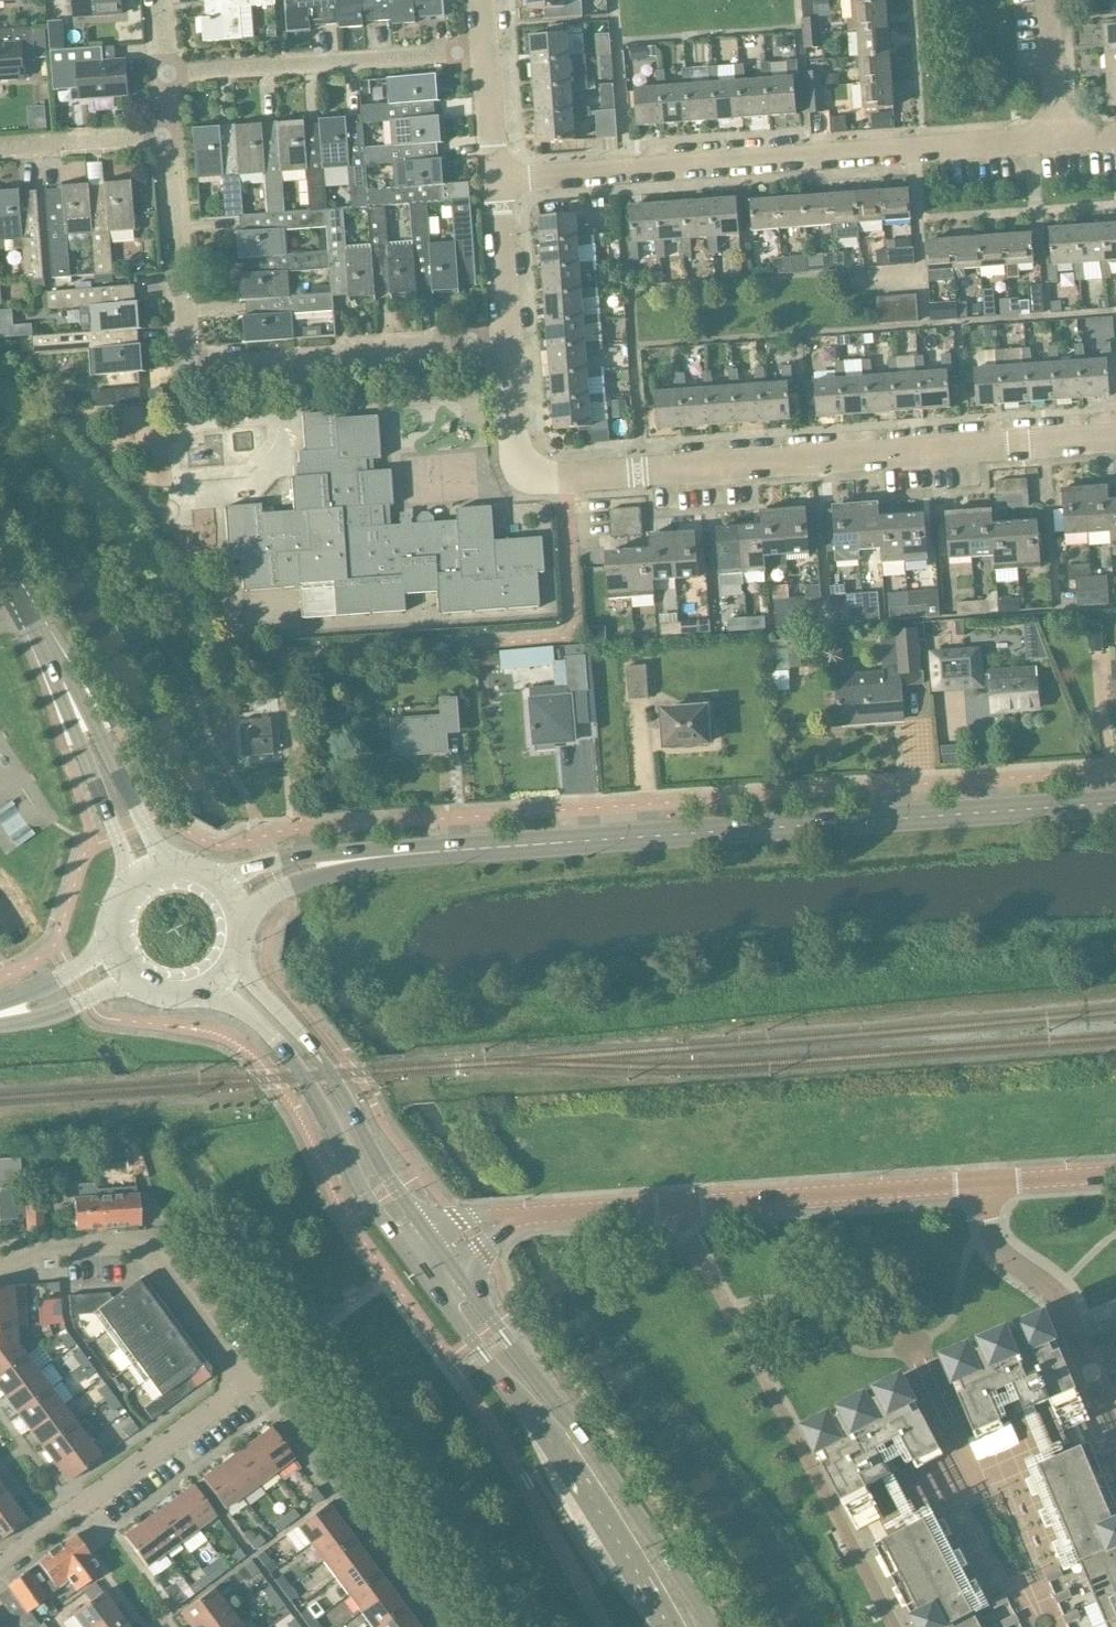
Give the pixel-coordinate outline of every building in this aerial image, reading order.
[(121,13),(120,0),(74,0),(75,16),(121,13)] [(205,17),(201,17),(203,41),(243,38),(241,5),(275,3),(275,0),(204,0),(205,17)] [(339,22),(337,0),(284,0),(286,31),(311,29),(311,24),(339,22)] [(390,0),(337,0),(339,22),(339,27),(363,25),(363,21),(391,19),(390,0)] [(391,19),(391,23),(415,21),(415,16),(444,14),(443,0),(390,0),(391,19)] [(563,0),(528,0),(528,8),(544,7),(545,19),(582,16),(581,0),(563,1),(563,0)] [(887,27),(885,0),(882,0),(856,2),(858,29),(887,27)] [(815,6),(803,7),(803,18),(816,18),(815,6)] [(802,18),(803,33),(821,32),(820,17),(816,18),(803,18),(802,18)] [(566,24),(549,25),(550,33),(566,32),(566,24)] [(1103,26),(1105,54),(1115,53),(1115,25),(1103,26)] [(24,78),(23,62),(36,61),(36,59),(37,59),(48,58),(46,28),(34,29),(34,26),(0,29),(0,79),(24,78)] [(889,53),(887,27),(858,29),(859,55),(889,53)] [(569,60),(569,65),(586,63),(585,54),(568,55),(566,32),(550,33),(530,35),(532,62),(569,60)] [(821,32),(803,33),(804,48),(822,47),(821,32)] [(610,34),(595,35),(597,57),(611,56),(610,34)] [(790,36),(777,37),(778,48),(790,48),(790,36)] [(658,57),(657,44),(630,46),(631,58),(648,57),(658,57)] [(65,65),(79,64),(81,97),(127,94),(125,59),(103,61),(103,47),(64,49),(65,65)] [(890,80),(889,53),(859,55),(861,82),(890,80)] [(1105,54),(1107,80),(1115,79),(1115,53),(1105,54)] [(613,79),(611,57),(598,58),(599,80),(613,79)] [(789,76),(771,78),(766,79),(769,114),(796,112),(793,77),(798,76),(796,59),(788,60),(789,76)] [(571,82),(569,65),(569,60),(532,62),(534,89),(571,86),(572,90),(588,89),(587,81),(571,82)] [(762,79),(745,80),(740,81),(743,117),(769,114),(766,79),(771,78),(770,61),(761,62),(762,79)] [(737,81),(719,83),(714,83),(717,119),(743,117),(740,81),(745,80),(744,63),(735,63),(737,81)] [(709,83),(692,85),(687,85),(691,121),(717,119),(714,83),(719,83),(717,65),(708,66),(709,83)] [(683,85),(666,87),(661,87),(664,124),(691,121),(687,85),(692,85),(691,67),(682,67),(683,85)] [(661,87),(666,87),(664,69),(655,69),(657,87),(634,89),(638,126),(664,124),(661,87)] [(808,85),(822,84),(821,72),(807,73),(808,85)] [(395,118),(411,117),(410,100),(434,99),(432,73),(391,76),(393,101),(361,103),(362,120),(395,118)] [(827,75),(827,83),(840,83),(840,75),(827,75)] [(1107,80),(1110,107),(1115,107),(1115,79),(1107,80)] [(369,80),(361,80),(362,94),(370,93),(369,80)] [(892,106),(890,80),(861,82),(863,108),(892,106)] [(824,112),(822,84),(808,85),(810,113),(824,112)] [(573,112),(574,116),(589,115),(589,107),(573,108),(572,90),(571,86),(534,89),(536,115),(573,112)] [(615,96),(601,97),(602,111),(616,110),(615,96)] [(618,137),(616,110),(602,111),(597,111),(598,138),(618,137)] [(575,139),(574,116),(573,112),(536,115),(538,142),(575,139)] [(890,114),(874,115),(875,127),(891,126),(890,114)] [(396,143),(364,146),(365,163),(398,160),(414,159),(438,158),(435,115),(411,117),(395,118),(396,143)] [(351,207),(368,205),(369,205),(367,188),(365,163),(364,146),(362,121),(346,122),(346,120),(320,122),(320,124),(322,145),(323,163),(347,161),(351,207)] [(263,166),(267,212),(284,211),(281,166),(280,148),(279,126),(278,121),(262,122),(262,127),(236,129),(237,130),(238,151),(239,168),(263,166)] [(305,164),(309,210),(326,208),(323,163),(322,145),(320,124),(303,125),(303,124),(279,126),(280,148),(281,166),(305,164)] [(224,216),(240,214),(242,214),(239,168),(238,151),(237,130),(220,131),(220,130),(193,132),(195,172),(221,170),(224,216)] [(367,188),(369,205),(385,204),(409,202),(418,201),(417,185),(439,184),(438,158),(414,159),(398,160),(400,186),(367,188)] [(89,188),(92,227),(96,274),(112,272),(108,226),(136,224),(132,184),(104,186),(89,188)] [(66,229),(92,227),(89,188),(45,191),(52,277),(70,276),(66,229)] [(881,190),(883,220),(910,218),(908,188),(881,190)] [(881,190),(854,192),(857,222),(883,220),(881,190)] [(37,210),(36,191),(0,194),(0,249),(24,247),(26,279),(43,278),(37,210)] [(854,192),(829,194),(831,224),(832,238),(858,236),(857,222),(854,192)] [(829,194),(802,197),(805,226),(831,224),(829,194)] [(428,200),(418,201),(409,202),(413,248),(414,264),(416,288),(433,287),(459,285),(459,281),(475,280),(469,197),(451,199),(454,246),(431,247),(428,200)] [(802,197),(776,199),(778,228),(805,226),(802,197)] [(712,237),(708,237),(709,254),(718,253),(716,236),(739,234),(736,198),(709,201),(712,237)] [(752,230),(778,228),(776,199),(750,201),(752,230)] [(686,238),(680,239),(682,256),(691,255),(690,239),(708,237),(712,237),(709,201),(683,203),(686,238)] [(660,241),(655,241),(656,258),(666,257),(665,240),(680,239),(686,238),(683,203),(656,205),(660,241)] [(385,204),(369,205),(368,205),(371,251),(374,290),(390,289),(390,290),(416,288),(414,264),(413,248),(389,250),(385,204)] [(637,243),(655,241),(660,241),(656,205),(630,207),(632,242),(628,242),(629,260),(639,259),(637,243)] [(374,290),(371,251),(346,253),(343,207),(326,208),(327,226),(329,249),(331,267),(332,284),(332,292),(333,293),(374,290)] [(267,254),(282,252),(280,229),(327,226),(326,208),(309,210),(284,211),(267,212),(263,212),(242,214),(240,214),(243,256),(267,254)] [(577,240),(577,245),(595,244),(594,235),(576,237),(575,213),(538,216),(540,243),(577,240)] [(1101,261),(1103,278),(1111,277),(1110,260),(1115,260),(1115,224),(1103,225),(1106,261),(1101,261)] [(1079,263),(1074,264),(1075,280),(1084,279),(1083,262),(1101,261),(1106,261),(1103,225),(1077,226),(1079,263)] [(1057,265),(1074,264),(1079,263),(1077,226),(1050,228),(1052,263),(1047,264),(1048,282),(1058,281),(1057,265)] [(1005,234),(1007,264),(1008,278),(1019,277),(1018,263),(1034,262),(1032,232),(1005,234)] [(980,266),(1007,264),(1005,234),(978,236),(980,266)] [(965,267),(980,266),(978,236),(952,239),(954,279),(965,278),(965,267)] [(894,237),(886,238),(887,248),(895,248),(894,237)] [(945,280),(954,279),(952,239),(925,241),(927,270),(944,269),(945,280)] [(579,267),(580,272),(596,270),(596,262),(578,263),(577,245),(577,240),(540,243),(542,270),(579,267)] [(885,250),(887,266),(914,264),(913,247),(885,250)] [(284,270),(331,267),(329,249),(282,252),(267,254),(268,271),(244,272),(245,298),(246,298),(270,296),(286,295),(284,270)] [(878,266),(887,266),(885,250),(877,250),(878,266)] [(833,254),(834,270),(845,269),(843,253),(833,254)] [(807,256),(808,272),(834,270),(833,254),(807,256)] [(133,262),(139,270),(147,263),(142,256),(133,262)] [(781,258),(782,274),(808,272),(807,256),(781,258)] [(774,275),(782,274),(781,258),(772,259),(774,275)] [(581,293),(582,299),(598,296),(598,288),(581,289),(580,272),(579,267),(542,270),(545,296),(581,293)] [(1031,313),(1045,312),(1043,283),(1029,284),(1031,313)] [(83,331),(116,329),(135,327),(133,301),(136,301),(134,284),(92,287),(76,288),(46,291),(48,308),(81,306),(83,331)] [(332,284),(313,286),(314,293),(332,292),(332,284)] [(314,293),(286,295),(270,296),(246,298),(249,341),(289,338),(288,312),(334,308),(332,292),(314,293)] [(583,320),(583,325),(600,322),(600,315),(583,316),(582,299),(581,293),(545,296),(547,323),(583,320)] [(903,296),(905,322),(918,321),(916,295),(903,296)] [(903,296),(890,297),(892,323),(905,322),(903,296)] [(879,324),(892,323),(890,297),(877,298),(879,324)] [(1019,298),(1010,299),(1011,315),(1020,314),(1019,298)] [(1011,315),(1010,299),(1000,299),(1001,316),(1011,315)] [(1106,299),(1099,299),(1099,308),(1107,307),(1106,299)] [(1052,313),(1062,312),(1061,301),(1051,302),(1052,313)] [(967,302),(956,303),(957,319),(968,318),(967,302)] [(957,319),(956,303),(948,303),(930,304),(931,320),(949,319),(957,319)] [(972,304),(973,313),(982,313),(982,303),(972,304)] [(984,304),(985,317),(996,316),(995,303),(984,304)] [(585,342),(583,325),(583,320),(547,323),(549,349),(585,346),(585,352),(602,349),(602,341),(585,342)] [(983,340),(997,339),(997,337),(996,325),(982,326),(983,340)] [(303,337),(320,336),(320,326),(303,328),(303,337)] [(116,329),(83,331),(32,335),(32,337),(33,352),(33,353),(98,348),(100,374),(139,371),(137,344),(118,345),(116,329)] [(874,343),(873,334),(864,334),(864,343),(874,343)] [(839,345),(851,345),(850,336),(839,336),(839,345)] [(1005,336),(997,337),(997,339),(998,349),(1003,348),(1006,348),(1005,336)] [(1103,360),(1085,362),(1079,362),(1082,396),(1109,393),(1106,360),(1111,359),(1109,341),(1101,342),(1103,360)] [(1075,361),(1059,363),(1053,364),(1056,398),(1082,396),(1079,362),(1085,362),(1083,342),(1073,343),(1075,361)] [(1049,364),(1032,365),(1026,366),(1030,401),(1056,398),(1053,364),(1059,363),(1057,344),(1047,345),(1049,364)] [(587,369),(585,352),(585,346),(549,349),(551,376),(587,373),(587,378),(605,376),(604,367),(587,369)] [(1026,366),(1032,365),(1030,346),(1021,347),(1022,365),(1005,366),(1000,367),(1003,403),(1030,401),(1026,366)] [(1000,367),(1005,366),(1003,348),(998,349),(994,349),(996,367),(973,369),(976,406),(1003,403),(1000,367)] [(942,371),(925,373),(920,373),(922,408),(950,406),(947,371),(951,371),(949,352),(941,353),(942,371)] [(915,373),(898,374),(893,375),(896,411),(922,408),(920,373),(925,373),(922,355),(914,356),(915,373)] [(893,375),(898,374),(896,356),(887,357),(889,376),(872,377),(867,377),(869,413),(896,411),(893,375)] [(862,377),(846,379),(840,379),(843,415),(869,413),(867,377),(872,377),(868,358),(861,359),(862,377)] [(840,379),(846,379),(843,360),(835,361),(836,379),(813,381),(815,405),(816,417),(843,415),(840,379)] [(783,383),(765,384),(760,385),(763,420),(790,417),(787,383),(792,382),(790,364),(781,365),(783,383)] [(756,385),(740,387),(734,387),(737,422),(763,420),(760,385),(765,384),(764,367),(755,367),(756,385)] [(731,387),(714,389),(707,389),(710,424),(737,422),(734,387),(740,387),(738,368),(729,369),(731,387)] [(704,389),(687,391),(681,391),(684,427),(710,424),(707,389),(714,389),(712,370),(703,371),(704,389)] [(681,391),(687,391),(685,372),(676,373),(678,391),(654,393),(657,429),(684,427),(681,391)] [(589,399),(589,404),(607,401),(606,394),(589,395),(587,378),(587,373),(551,376),(553,402),(589,399)] [(815,405),(813,381),(805,382),(807,406),(815,405)] [(163,388),(149,389),(150,401),(163,401),(163,388)] [(591,421),(589,404),(589,399),(553,402),(555,430),(591,427),(591,431),(609,429),(608,420),(591,421)] [(613,410),(627,409),(626,400),(612,401),(613,410)] [(406,611),(405,595),(438,593),(440,615),(540,608),(538,574),(545,574),(543,538),(494,542),(492,507),(457,509),(458,521),(435,522),(435,517),(429,512),(422,513),(417,518),(418,523),(385,526),(383,506),(394,505),(392,470),(368,472),(367,460),(381,459),(378,416),(337,419),(336,412),(303,415),(306,451),(299,452),(301,477),(293,477),(295,511),(263,514),(262,504),(226,507),(230,559),(242,558),(245,591),(300,587),(303,618),(406,611)] [(995,480),(996,492),(1024,491),(1023,479),(995,480)] [(1109,532),(1107,501),(1106,485),(1084,487),(1088,533),(1109,532)] [(1088,533),(1084,487),(1062,488),(1064,519),(1065,529),(1065,535),(1088,533)] [(1024,491),(996,492),(997,507),(1025,505),(1024,491)] [(1115,545),(1115,500),(1107,501),(1109,532),(1110,546),(1115,545)] [(879,548),(877,517),(876,502),(853,503),(856,550),(879,548)] [(856,550),(853,503),(830,505),(833,551),(834,561),(857,560),(856,550)] [(611,523),(640,521),(639,507),(610,509),(611,523)] [(781,508),(785,555),(807,553),(803,507),(781,508)] [(785,555),(781,508),(758,510),(759,526),(762,570),(786,568),(785,555)] [(992,556),(990,525),(988,509),(965,510),(968,557),(992,556)] [(945,559),(968,557),(965,510),(942,512),(945,559)] [(815,511),(807,511),(808,525),(816,524),(815,511)] [(898,515),(902,562),(924,560),(921,514),(898,515)] [(880,564),(902,562),(898,515),(877,517),(879,548),(880,564)] [(1064,519),(1055,519),(1055,530),(1065,529),(1064,519)] [(641,534),(640,521),(611,523),(612,536),(641,534)] [(1013,523),(1017,570),(1040,568),(1037,521),(1013,523)] [(993,572),(1017,570),(1013,523),(990,525),(992,556),(993,572)] [(762,572),(762,570),(759,526),(738,527),(741,574),(762,572)] [(714,529),(718,586),(741,585),(740,574),(741,574),(738,527),(714,529)] [(671,532),(674,579),(697,577),(697,575),(695,549),(693,531),(671,532)] [(674,579),(671,532),(647,534),(648,550),(651,580),(674,579)] [(704,548),(695,549),(697,575),(706,574),(704,548)] [(652,596),(651,580),(648,550),(627,551),(631,597),(652,596)] [(608,599),(631,597),(627,551),(605,553),(608,599)] [(1090,564),(1068,565),(1069,580),(1076,579),(1077,593),(1106,591),(1105,577),(1091,578),(1090,564)] [(940,616),(938,590),(908,592),(909,606),(927,605),(928,617),(940,616)] [(972,602),(973,614),(999,612),(998,601),(997,591),(993,591),(985,601),(972,602)] [(1106,591),(1077,593),(1078,607),(1107,605),(1106,591)] [(847,610),(875,608),(874,594),(846,596),(847,610)] [(1020,599),(998,601),(999,612),(1021,610),(1020,599)] [(774,615),(803,613),(802,600),(773,602),(774,615)] [(957,615),(973,614),(972,602),(956,603),(957,615)] [(909,606),(905,607),(906,619),(928,617),(927,605),(909,606)] [(906,619),(905,607),(890,608),(891,620),(906,619)] [(877,621),(875,608),(847,610),(848,624),(877,621)] [(804,626),(803,613),(774,615),(775,628),(804,626)] [(1032,615),(1024,616),(1027,660),(1048,658),(1032,615)] [(765,616),(745,618),(746,630),(766,629),(765,616)] [(746,630),(745,618),(727,619),(728,632),(746,630)] [(677,623),(678,635),(698,634),(698,622),(677,623)] [(662,636),(678,635),(677,623),(661,624),(662,636)] [(1103,652),(1101,625),(1087,626),(1089,653),(1103,652)] [(896,636),(882,637),(884,661),(898,660),(899,675),(899,683),(899,686),(924,684),(923,672),(921,672),(918,629),(896,630),(896,636)] [(553,647),(526,649),(528,668),(555,665),(553,647)] [(769,671),(790,670),(789,648),(768,650),(769,671)] [(979,649),(930,652),(933,690),(981,686),(981,683),(989,683),(991,712),(1037,708),(1034,667),(980,671),(979,649)] [(504,665),(503,652),(477,654),(478,667),(504,665)] [(569,691),(586,690),(584,657),(566,659),(569,691)] [(458,658),(453,666),(461,672),(467,663),(458,658)] [(884,671),(837,675),(838,688),(839,702),(838,702),(839,723),(902,718),(899,686),(899,683),(899,675),(898,660),(884,661),(883,661),(884,671)] [(625,667),(628,699),(648,697),(645,665),(625,667)] [(534,744),(574,741),(570,696),(530,699),(534,744)] [(444,731),(457,730),(454,700),(441,701),(442,717),(392,721),(394,755),(446,751),(444,731)] [(707,739),(713,738),(712,726),(706,727),(705,707),(662,710),(665,746),(707,743),(707,739)] [(243,757),(254,756),(253,739),(254,739),(252,721),(241,722),(243,757)] [(253,739),(254,756),(275,755),(273,738),(254,739),(253,739)] [(107,1150),(94,1151),(95,1170),(109,1170),(107,1150)] [(0,1160),(0,1227),(0,1232),(23,1230),(23,1219),(25,1219),(23,1196),(21,1196),(20,1181),(21,1181),(20,1158),(0,1160)] [(75,1230),(103,1228),(102,1212),(97,1212),(95,1190),(96,1190),(96,1183),(78,1185),(79,1199),(73,1199),(75,1230)] [(102,1212),(103,1228),(140,1226),(138,1195),(124,1196),(124,1188),(96,1190),(95,1190),(97,1212),(102,1212)] [(25,1200),(26,1233),(45,1232),(43,1199),(25,1200)] [(111,1329),(151,1299),(137,1280),(113,1299),(108,1293),(69,1296),(70,1316),(92,1314),(93,1315),(98,1311),(111,1329)] [(59,1291),(59,1283),(46,1283),(46,1292),(59,1291)] [(0,1287),(0,1309),(14,1308),(12,1286),(0,1287)] [(111,1329),(124,1347),(165,1317),(151,1299),(111,1329)] [(61,1316),(60,1303),(51,1304),(53,1317),(61,1316)] [(0,1309),(0,1330),(15,1328),(28,1327),(27,1307),(14,1308),(0,1309)] [(966,1346),(940,1357),(953,1387),(960,1384),(964,1392),(958,1395),(974,1432),(1001,1421),(990,1395),(996,1393),(1009,1387),(1014,1385),(1019,1399),(1020,1400),(1025,1412),(1033,1408),(1034,1408),(1050,1401),(1059,1422),(1063,1432),(1068,1430),(1070,1429),(1071,1428),(1072,1428),(1074,1427),(1075,1427),(1076,1426),(1078,1425),(1079,1425),(1090,1420),(1044,1313),(980,1340),(969,1345),(966,1346)] [(178,1335),(165,1317),(124,1347),(138,1365),(178,1335)] [(0,1330),(0,1349),(16,1343),(15,1328),(0,1330)] [(75,1344),(67,1333),(60,1338),(68,1349),(75,1344)] [(192,1354),(178,1335),(138,1365),(151,1384),(192,1354)] [(0,1349),(0,1374),(25,1355),(16,1343),(0,1349)] [(0,1374),(0,1391),(4,1397),(37,1372),(36,1370),(50,1360),(40,1346),(26,1357),(25,1355),(0,1374)] [(83,1370),(90,1364),(80,1350),(73,1355),(83,1370)] [(206,1372),(192,1354),(151,1384),(160,1396),(155,1399),(155,1400),(143,1409),(151,1420),(191,1390),(188,1386),(206,1372)] [(914,1416),(920,1413),(940,1450),(915,1463),(902,1437),(901,1437),(896,1440),(884,1447),(879,1449),(886,1462),(887,1464),(892,1474),(885,1478),(884,1479),(868,1487),(879,1507),(884,1517),(879,1519),(878,1520),(876,1521),(875,1521),(874,1522),(873,1523),(883,1540),(924,1518),(973,1610),(974,1613),(981,1626),(1005,1626),(1002,1621),(1016,1614),(1020,1621),(1008,1626),(1105,1626),(1107,1626),(1106,1623),(1099,1606),(1090,1585),(1081,1565),(1075,1549),(1039,1464),(1082,1446),(1074,1427),(1072,1428),(1071,1428),(1070,1429),(1068,1430),(1063,1432),(1059,1422),(1050,1401),(1034,1408),(1033,1408),(1025,1412),(1020,1400),(1019,1399),(1014,1385),(1009,1387),(996,1393),(990,1395),(1001,1421),(974,1432),(958,1395),(964,1392),(960,1384),(953,1387),(940,1357),(920,1366),(903,1375),(918,1403),(910,1407),(914,1416)] [(95,1371),(90,1364),(83,1370),(88,1377),(95,1371)] [(37,1372),(4,1397),(17,1414),(50,1389),(39,1375),(37,1372)] [(865,1394),(803,1427),(804,1428),(805,1431),(858,1530),(868,1525),(870,1524),(871,1524),(872,1523),(873,1523),(874,1522),(875,1521),(876,1521),(878,1520),(879,1519),(884,1517),(879,1507),(868,1487),(884,1479),(885,1478),(892,1474),(887,1464),(886,1462),(879,1449),(884,1447),(896,1440),(901,1437),(902,1437),(915,1463),(940,1450),(920,1413),(914,1416),(910,1407),(918,1403),(903,1375),(879,1387),(876,1389),(865,1394)] [(50,1389),(17,1414),(30,1430),(62,1406),(73,1398),(61,1381),(50,1389)] [(107,1402),(114,1397),(105,1384),(98,1390),(107,1402)] [(121,1406),(114,1397),(107,1402),(114,1411),(121,1406)] [(62,1406),(30,1430),(42,1447),(75,1423),(62,1406)] [(75,1423),(42,1447),(55,1464),(88,1440),(75,1423)] [(138,1430),(133,1423),(122,1431),(128,1438),(138,1430)] [(271,1428),(253,1441),(275,1471),(293,1458),(271,1428)] [(88,1440),(55,1464),(67,1482),(100,1458),(88,1440)] [(253,1441),(236,1454),(258,1484),(275,1471),(253,1441)] [(1039,1464),(1075,1549),(1081,1565),(1115,1550),(1115,1503),(1090,1442),(1082,1446),(1039,1464)] [(236,1454),(219,1466),(241,1496),(258,1484),(236,1454)] [(241,1496),(219,1466),(202,1479),(224,1509),(241,1496)] [(193,1486),(175,1499),(197,1529),(215,1516),(193,1486)] [(13,1504),(0,1487),(0,1513),(13,1504)] [(318,1492),(307,1500),(312,1507),(323,1499),(318,1492)] [(181,1541),(197,1529),(175,1499),(158,1511),(181,1541)] [(0,1513),(0,1540),(26,1521),(13,1504),(0,1513)] [(297,1527),(310,1544),(340,1522),(327,1504),(297,1527)] [(283,1517),(289,1524),(299,1517),(294,1510),(283,1517)] [(164,1554),(181,1541),(158,1511),(141,1524),(164,1554)] [(278,1532),(289,1524),(283,1517),(273,1525),(278,1532)] [(877,1543),(914,1613),(909,1615),(916,1626),(947,1626),(974,1613),(973,1610),(924,1518),(883,1540),(877,1543)] [(340,1522),(310,1544),(322,1561),(353,1539),(340,1522)] [(164,1554),(141,1524),(124,1537),(146,1567),(164,1554)] [(0,1595),(0,1601),(12,1617),(19,1626),(36,1626),(38,1626),(27,1611),(54,1591),(69,1581),(76,1591),(102,1572),(75,1535),(38,1563),(52,1583),(46,1587),(45,1586),(40,1590),(26,1571),(8,1585),(10,1588),(0,1595)] [(260,1535),(249,1543),(254,1550),(265,1542),(260,1535)] [(353,1539),(322,1561),(335,1578),(365,1556),(353,1539)] [(245,1557),(240,1549),(229,1557),(234,1565),(245,1557)] [(1081,1565),(1090,1585),(1115,1574),(1115,1550),(1081,1565)] [(263,1551),(256,1557),(264,1568),(271,1562),(263,1551)] [(348,1595),(378,1573),(365,1556),(335,1578),(348,1595)] [(259,1571),(251,1561),(244,1566),(249,1573),(252,1577),(259,1571)] [(244,1566),(235,1573),(240,1580),(249,1573),(244,1566)] [(205,1575),(211,1582),(221,1574),(216,1567),(205,1575)] [(1046,1575),(1049,1582),(1064,1576),(1060,1568),(1046,1575)] [(201,1569),(192,1576),(196,1582),(205,1575),(201,1569)] [(360,1612),(390,1590),(378,1573),(348,1595),(360,1612)] [(1090,1585),(1099,1606),(1115,1598),(1115,1574),(1090,1585)] [(199,1590),(211,1582),(205,1575),(196,1582),(194,1583),(199,1590)] [(274,1581),(282,1591),(289,1586),(281,1575),(274,1581)] [(182,1578),(164,1591),(171,1600),(182,1592),(187,1599),(194,1594),(182,1578)] [(95,1582),(84,1591),(90,1600),(102,1591),(95,1582)] [(269,1600),(276,1595),(268,1585),(261,1590),(269,1600)] [(289,1586),(282,1591),(289,1602),(297,1597),(289,1586)] [(190,1626),(198,1626),(226,1606),(213,1589),(180,1613),(190,1626)] [(1054,1595),(1058,1603),(1072,1597),(1069,1589),(1054,1595)] [(403,1607),(390,1590),(360,1612),(371,1626),(376,1626),(403,1607)] [(187,1599),(182,1592),(171,1600),(176,1607),(187,1599)] [(81,1626),(92,1626),(115,1610),(102,1593),(72,1615),(81,1626)] [(1005,1594),(991,1601),(995,1609),(1009,1601),(1005,1594)] [(284,1606),(276,1595),(269,1600),(277,1611),(284,1606)] [(1099,1606),(1106,1623),(1107,1626),(1115,1622),(1115,1598),(1099,1606)] [(238,1623),(226,1606),(198,1626),(233,1626),(238,1623)] [(415,1624),(403,1607),(376,1626),(411,1626),(415,1624)] [(127,1626),(115,1610),(92,1626),(126,1626),(127,1626)] [(299,1615),(307,1625),(314,1620),(306,1610),(299,1615)] [(1063,1616),(1066,1624),(1081,1617),(1078,1610),(1063,1616)] [(947,1626),(981,1626),(974,1613),(947,1626)] [(1016,1614),(1002,1621),(1005,1626),(1008,1626),(1020,1621),(1016,1614)] [(2,1626),(19,1626),(12,1617),(1,1625),(2,1626)] [(294,1619),(286,1624),(289,1626),(300,1626),(294,1619)]
